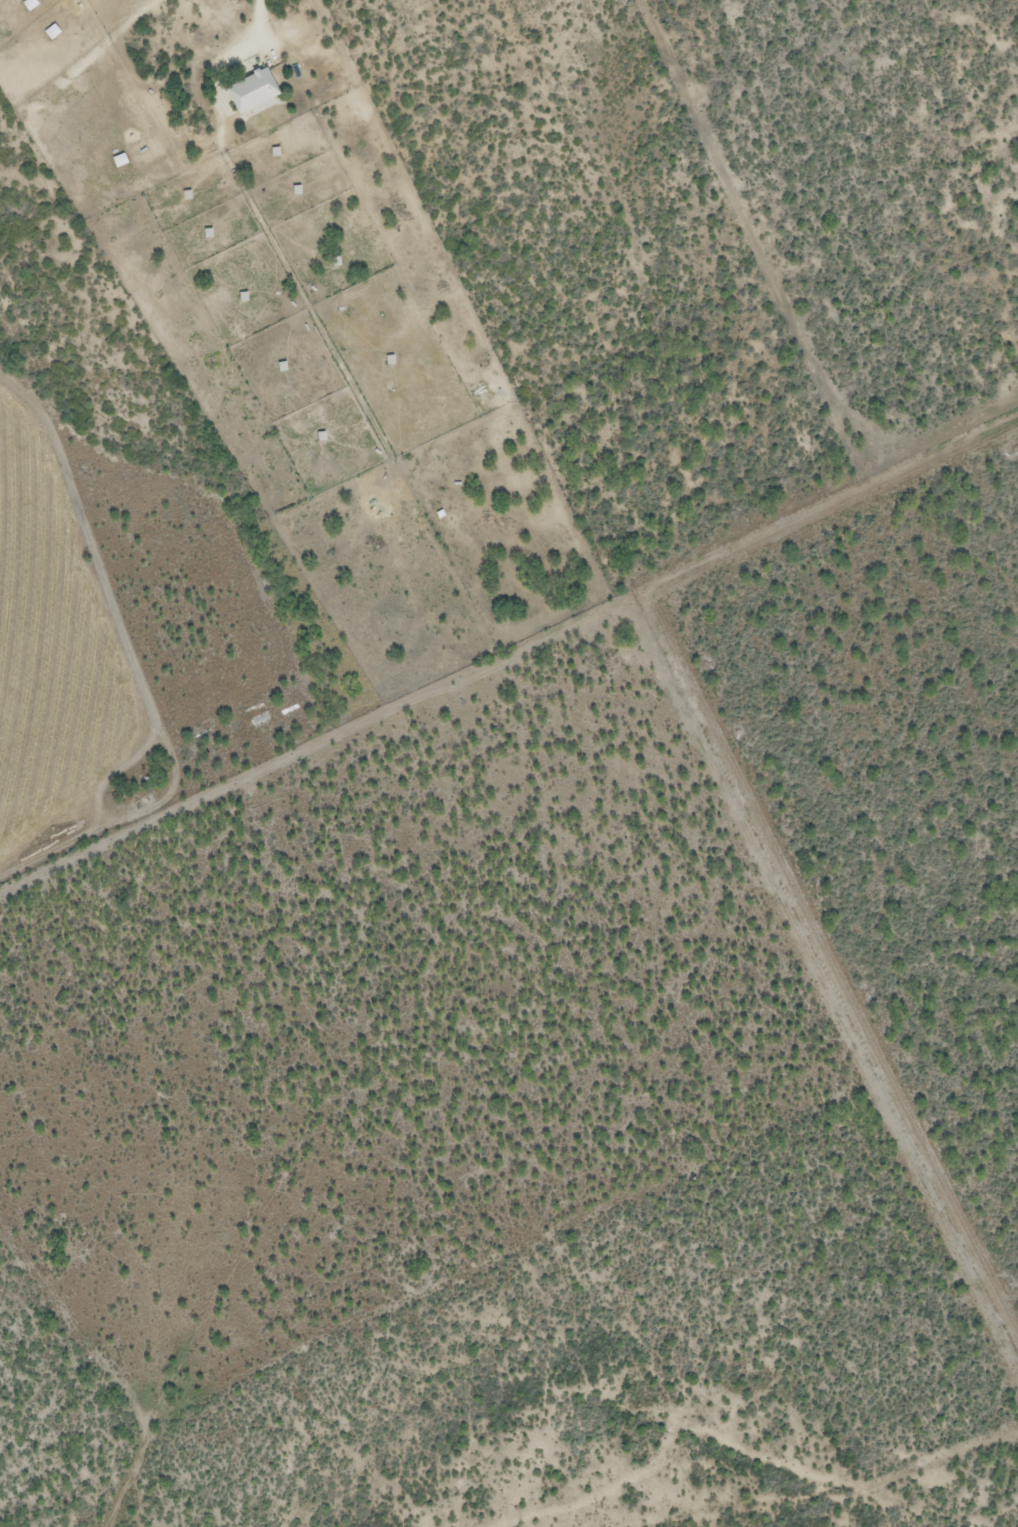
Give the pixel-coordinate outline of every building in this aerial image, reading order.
[(277,95),(265,69),(223,88),(237,119),(272,103),(270,98),(277,95)] [(269,723),(266,715),(251,720),(253,729),(269,723)]
